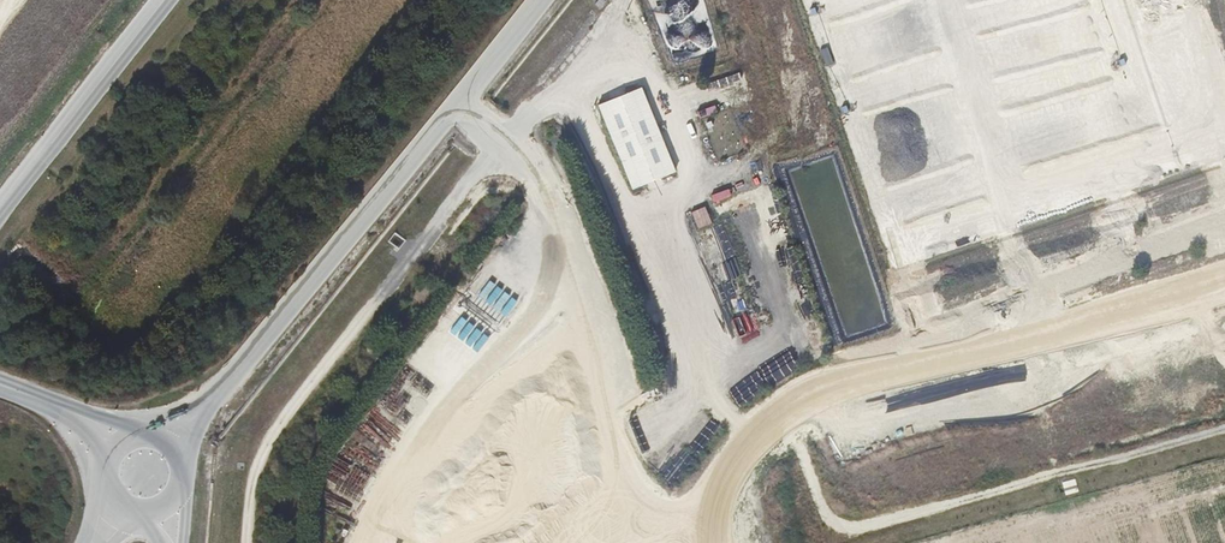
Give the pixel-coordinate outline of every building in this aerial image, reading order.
[(674,172),(640,88),(597,105),(631,189),(674,172)] [(758,185),(770,179),(761,161),(749,168),(758,185)] [(750,194),(746,183),(727,188),(726,183),(708,188),(713,205),(750,194)] [(698,229),(712,224),(705,207),(691,212),(698,229)]
